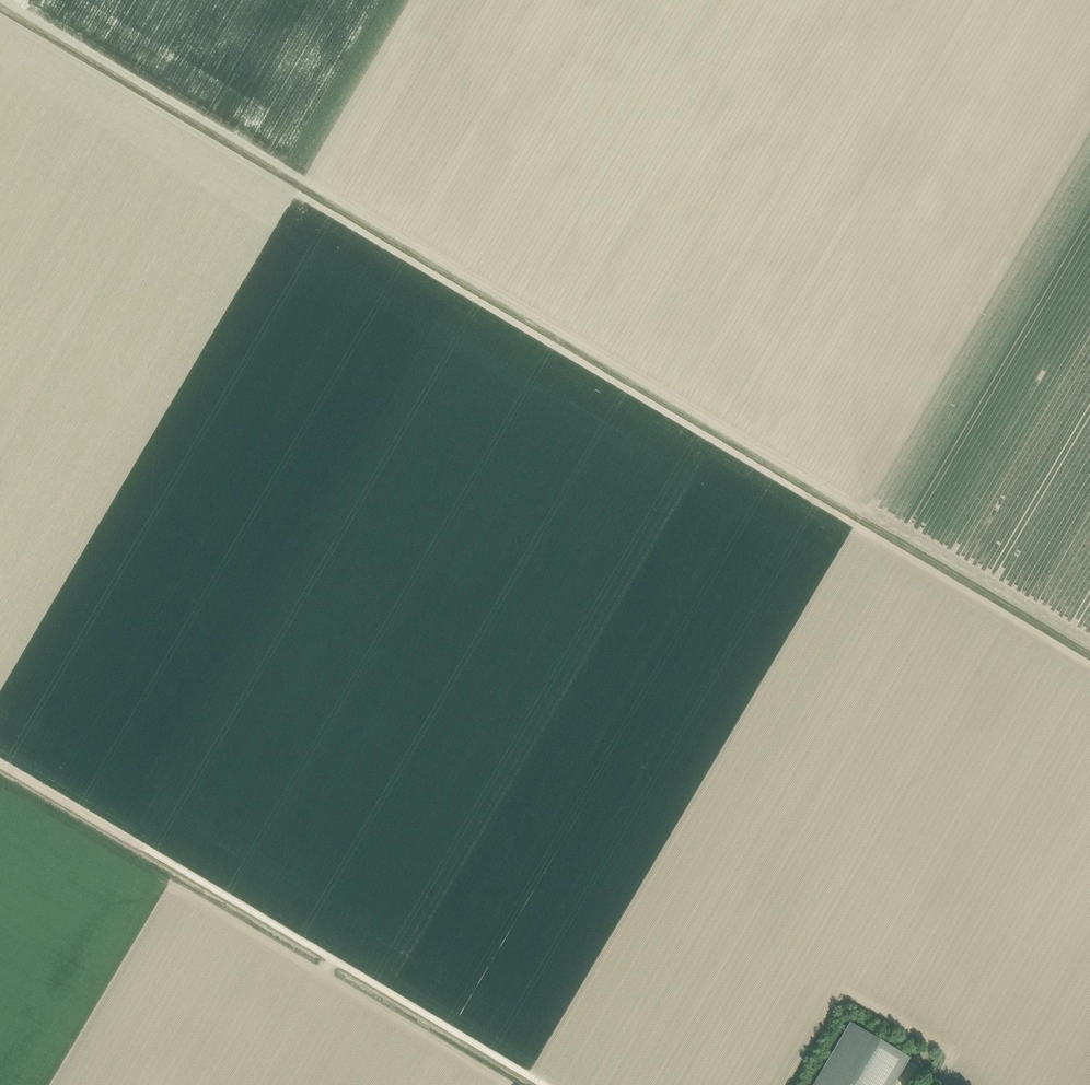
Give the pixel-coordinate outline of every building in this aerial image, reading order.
[(813,1084),(893,1084),(910,1057),(850,1022),(813,1084)]
